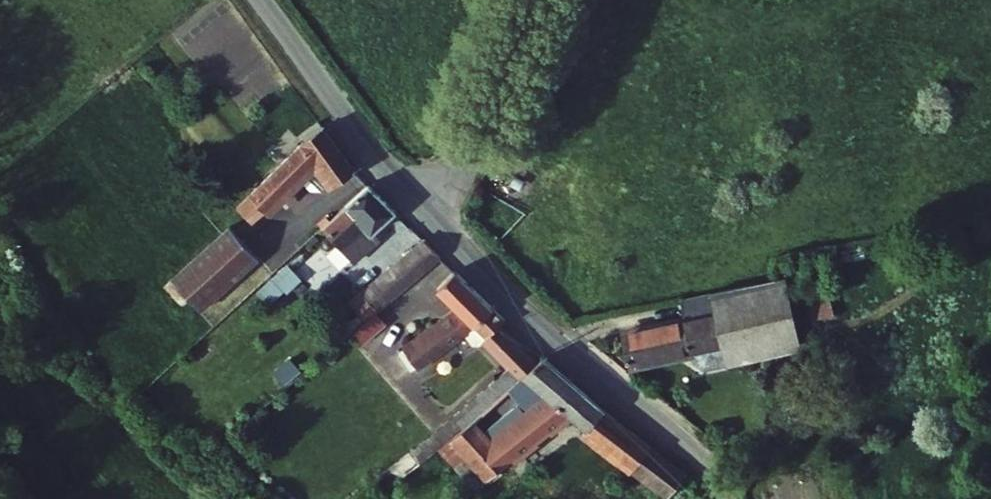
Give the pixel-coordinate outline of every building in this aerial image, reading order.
[(330,152),(310,124),(288,141),(218,206),(237,226),(289,177),(303,192),(317,178),(322,184),(344,167),(330,152)] [(384,209),(358,182),(311,227),(344,262),(370,237),(363,229),(384,209)] [(214,231),(159,283),(189,314),(243,262),(214,231)] [(428,256),(412,239),(343,296),(349,303),(359,296),(363,300),(355,308),(360,312),(369,304),(383,293),(428,256)] [(811,255),(772,264),(776,281),(786,323),(825,314),(811,255)] [(488,317),(444,272),(426,286),(442,301),(390,345),(407,365),(446,333),(460,348),(470,339),(505,375),(524,360),(484,320),(488,317)] [(776,281),(676,304),(679,315),(604,334),(622,362),(636,375),(691,362),(705,374),(793,354),(786,323),(776,281)] [(390,301),(383,293),(369,304),(377,311),(390,301)] [(529,355),(524,360),(505,375),(532,398),(522,407),(514,399),(472,435),(464,427),(472,418),(463,409),(426,440),(473,481),(549,418),(577,395),(529,355)] [(283,384),(300,371),(289,356),(272,369),(283,384)] [(420,445),(426,440),(463,409),(497,382),(487,372),(476,379),(424,422),(427,426),(414,437),(420,445)] [(594,410),(577,395),(549,418),(569,434),(594,410)] [(641,449),(594,410),(569,434),(592,452),(616,473),(641,449)] [(666,469),(641,449),(616,473),(643,494),(666,469)] [(616,473),(592,452),(581,463),(607,483),(616,473)]
